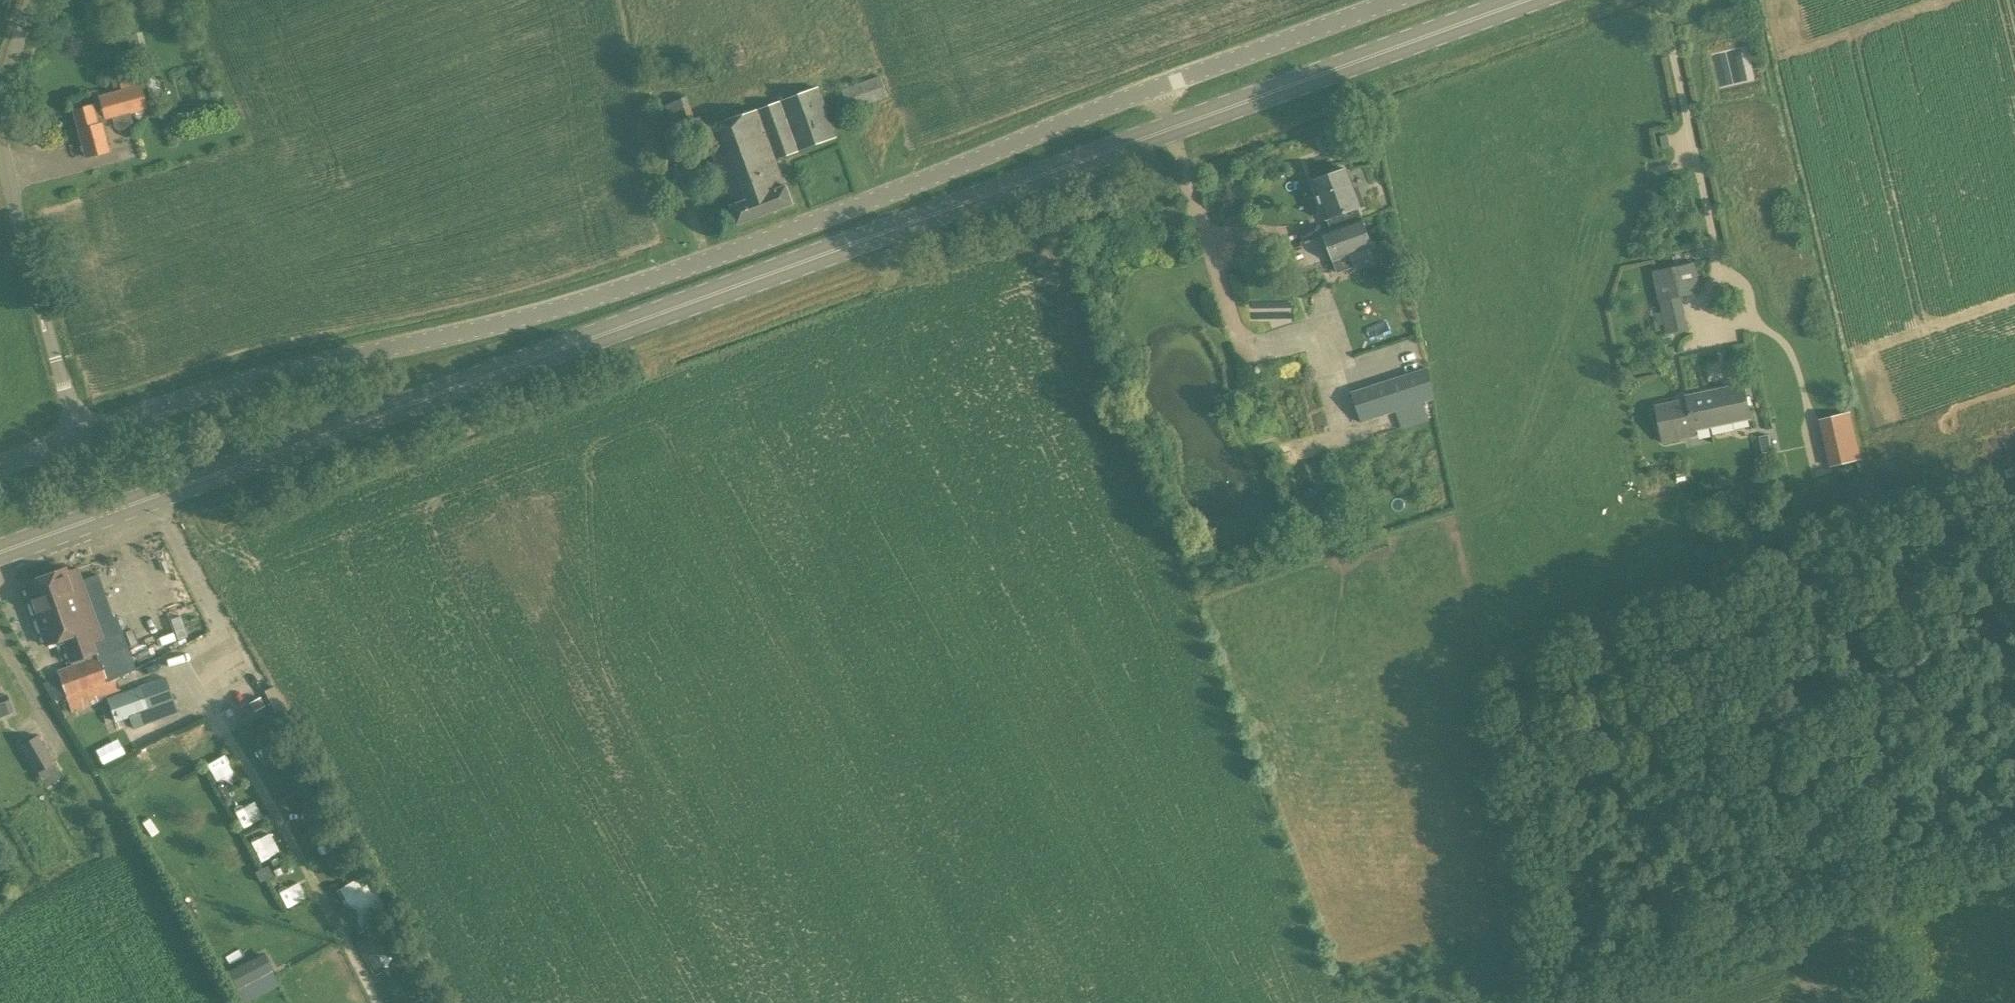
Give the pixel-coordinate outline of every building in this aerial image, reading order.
[(849,111),(889,97),(881,75),(849,87),(848,83),(842,86),(843,89),(841,89),(849,111)] [(98,103),(95,104),(72,110),(85,158),(108,152),(101,127),(106,120),(112,119),(114,128),(119,130),(132,126),(129,114),(147,109),(140,84),(134,86),(132,76),(118,80),(120,90),(97,97),(98,103)] [(757,111),(757,112),(705,131),(721,175),(774,157),(775,161),(837,138),(819,87),(757,110),(757,111)] [(700,133),(688,96),(652,108),(665,145),(700,133)] [(785,186),(775,161),(774,157),(721,175),(733,205),(731,206),(738,225),(794,205),(787,186),(785,186)] [(1362,221),(1357,208),(1363,206),(1357,189),(1354,190),(1346,169),(1312,182),(1326,220),(1328,219),(1332,230),(1322,234),(1333,262),(1337,273),(1354,266),(1350,256),(1372,248),(1362,221)] [(1688,330),(1680,297),(1701,293),(1694,262),(1651,271),(1665,334),(1688,330)] [(1427,365),(1404,372),(1385,315),(1403,309),(1391,271),(1332,292),(1358,365),(1343,370),(1361,424),(1435,399),(1427,365)] [(1253,318),(1293,316),(1293,299),(1253,300),(1253,318)] [(1685,396),(1686,398),(1654,404),(1662,442),(1696,435),(1695,431),(1750,419),(1743,386),(1717,392),(1716,390),(1685,396)] [(1818,419),(1821,431),(1853,424),(1850,412),(1818,419)] [(1771,451),(1768,435),(1759,436),(1762,452),(1771,451)] [(1862,459),(1859,447),(1827,455),(1829,467),(1862,459)] [(110,619),(96,624),(75,568),(66,572),(65,568),(22,583),(45,646),(60,640),(69,663),(55,668),(58,677),(45,682),(53,699),(65,695),(71,714),(91,707),(91,706),(104,701),(102,698),(121,691),(117,679),(129,672),(110,619)] [(115,722),(171,701),(163,678),(106,698),(115,722)] [(0,697),(0,717),(13,712),(7,695),(0,697)] [(18,745),(35,774),(37,772),(41,779),(57,770),(37,735),(18,745)] [(141,797),(126,802),(138,835),(153,829),(141,797)] [(247,824),(259,818),(250,801),(238,807),(247,824)] [(335,887),(352,916),(370,906),(354,877),(335,887)] [(277,984),(262,951),(221,970),(237,1002),(277,984)]
